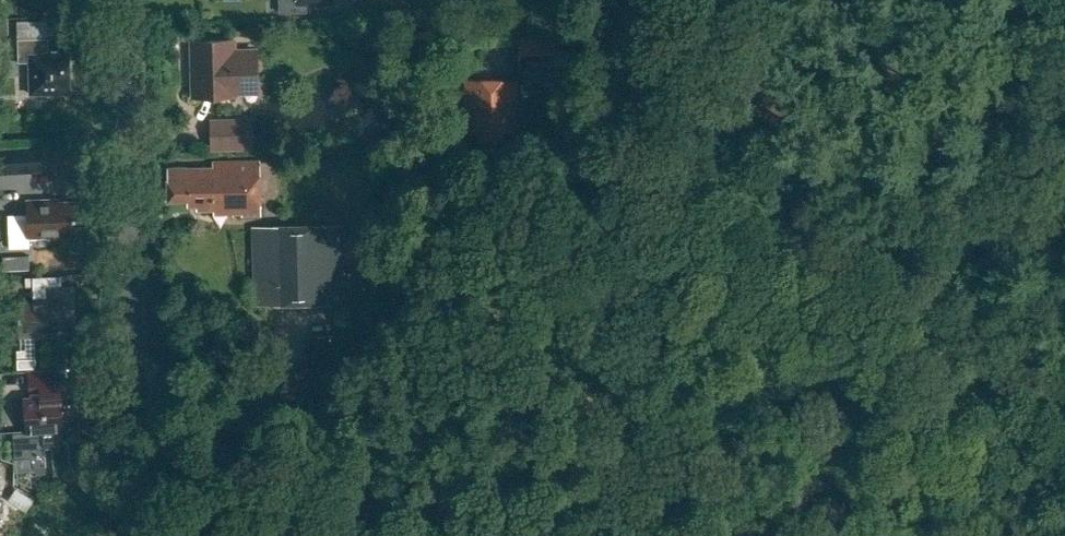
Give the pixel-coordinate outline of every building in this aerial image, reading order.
[(561,37),(518,38),(518,68),(535,68),(535,64),(545,64),(545,68),(562,67),(561,37)] [(48,38),(18,39),(18,63),(30,62),(31,94),(70,93),(69,54),(49,54),(48,38)] [(194,96),(234,95),(257,95),(257,80),(256,51),(233,52),(232,40),(193,41),(194,96)] [(479,133),(479,140),(501,141),(501,133),(517,133),(517,79),(466,79),(465,133),(479,133)] [(209,118),(210,151),(254,150),(253,117),(209,118)] [(213,162),(213,168),(168,169),(168,201),(187,200),(187,206),(196,206),(197,210),(214,210),(214,215),(227,214),(227,216),(261,215),(260,161),(213,162)] [(27,201),(28,214),(9,216),(10,247),(29,247),(29,236),(76,235),(75,202),(49,203),(49,200),(27,201)] [(342,225),(252,226),(253,305),(344,303),(342,225)] [(46,287),(46,302),(18,303),(20,336),(63,335),(63,325),(76,324),(74,286),(46,287)] [(55,368),(27,370),(29,398),(24,398),(27,432),(41,431),(43,444),(63,442),(61,409),(74,408),(72,380),(56,382),(55,368)] [(101,385),(102,373),(79,372),(79,385),(101,385)]
